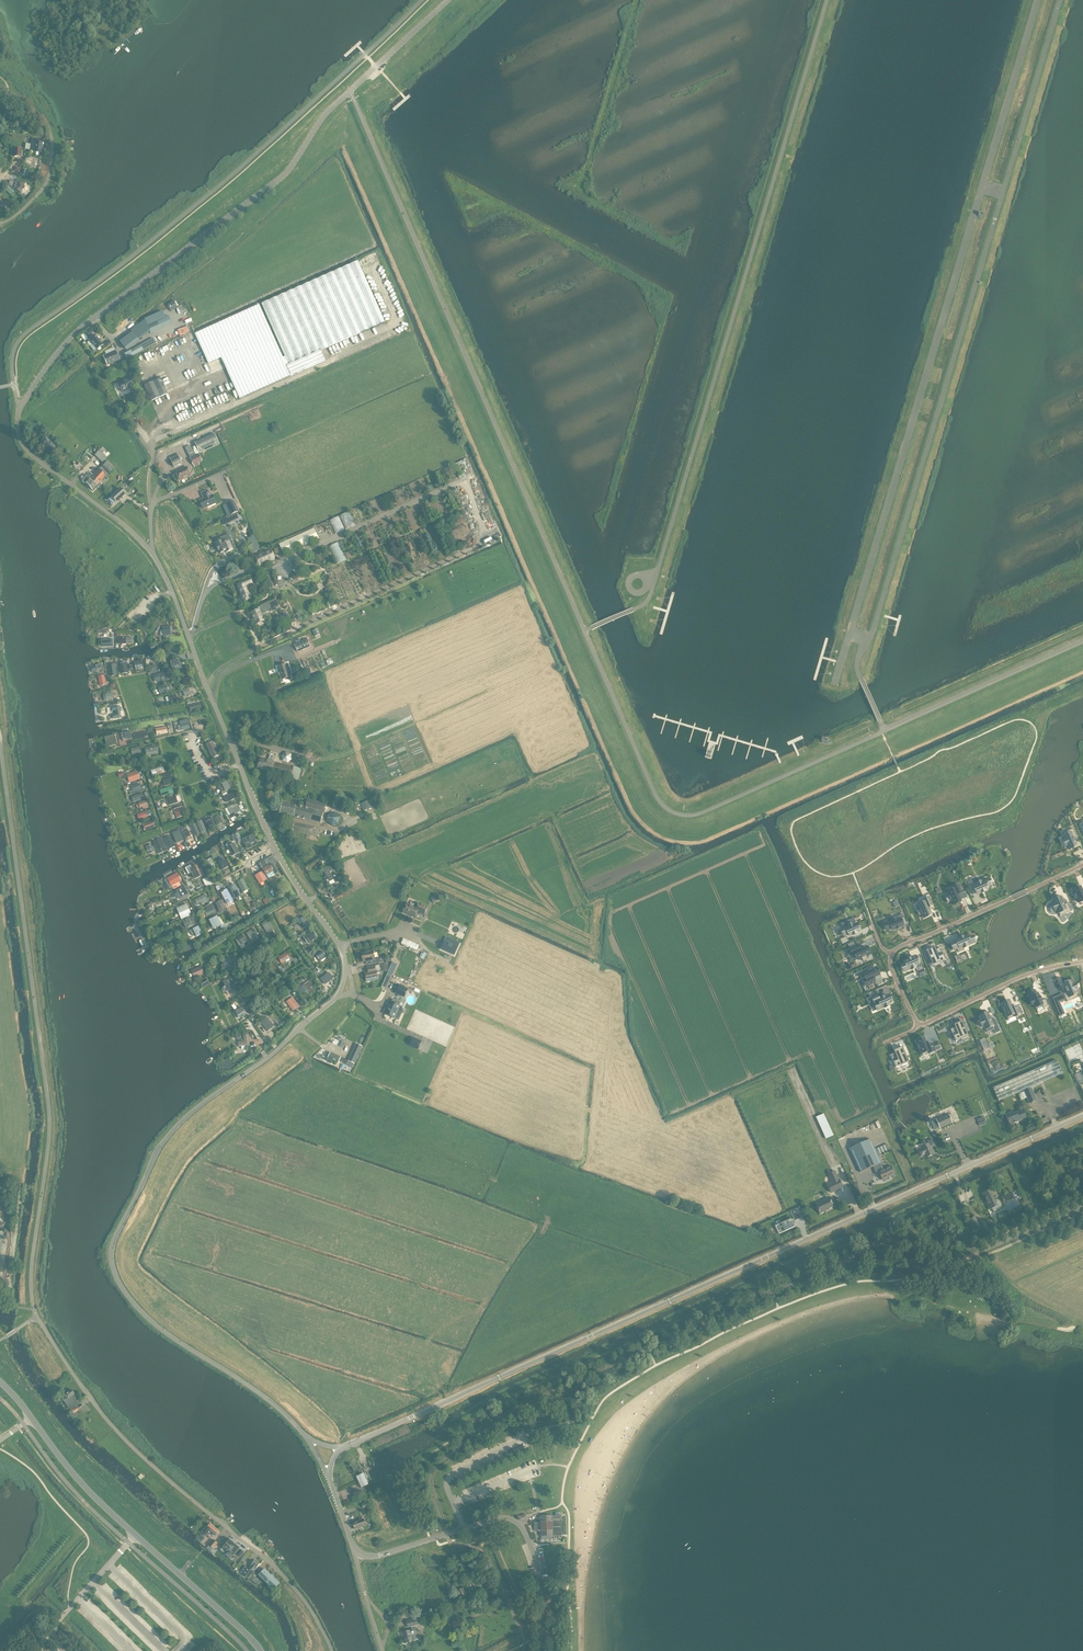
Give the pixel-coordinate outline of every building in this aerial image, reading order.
[(34,152),(40,153),(42,140),(36,139),(36,142),(32,142),(31,150),(34,151),(34,152)] [(32,158),(29,166),(36,169),(39,160),(32,158)] [(4,187),(5,188),(10,193),(13,191),(7,185),(4,187)] [(6,211),(12,207),(13,206),(9,200),(0,206),(2,208),(3,207),(6,211)] [(22,214),(25,219),(32,213),(29,209),(22,214)] [(321,350),(385,322),(358,261),(261,304),(285,357),(293,374),(325,360),(321,350)] [(171,311),(178,307),(174,301),(167,305),(171,311)] [(285,357),(283,358),(259,305),(195,334),(208,364),(221,358),(240,399),(291,376),(291,375),(293,374),(285,357)] [(146,333),(150,331),(151,333),(172,324),(168,316),(165,317),(162,311),(144,320),(145,322),(142,324),(134,331),(131,329),(118,340),(119,341),(126,350),(138,341),(137,339),(146,332),(146,333)] [(95,335),(89,340),(93,345),(91,346),(95,351),(96,349),(96,350),(100,347),(101,349),(104,347),(103,345),(95,335)] [(127,359),(156,343),(153,338),(124,354),(127,359)] [(122,355),(118,357),(114,347),(105,351),(106,355),(103,356),(107,366),(123,358),(122,355)] [(124,367),(126,372),(135,368),(133,363),(124,367)] [(131,377),(117,383),(121,391),(134,386),(131,377)] [(151,401),(167,394),(160,378),(153,381),(144,385),(151,401)] [(35,435),(41,430),(36,422),(29,427),(35,435)] [(220,444),(215,434),(195,443),(199,453),(220,444)] [(45,442),(42,445),(50,453),(55,447),(57,446),(47,436),(44,440),(45,442)] [(190,458),(195,455),(190,445),(185,448),(190,458)] [(99,450),(106,457),(110,454),(102,447),(99,450)] [(107,458),(106,457),(99,450),(94,455),(102,462),(107,458)] [(178,454),(169,457),(174,467),(182,463),(178,454)] [(190,458),(193,465),(202,461),(199,454),(190,458)] [(109,474),(115,468),(107,461),(101,467),(99,469),(98,469),(93,475),(89,472),(87,475),(86,475),(82,479),(82,480),(82,481),(84,483),(85,483),(86,483),(85,483),(92,490),(96,486),(96,487),(97,487),(98,487),(99,487),(99,486),(100,486),(100,485),(101,484),(100,483),(100,482),(106,476),(105,476),(108,473),(109,474)] [(180,480),(191,476),(187,467),(176,472),(180,480)] [(107,501),(112,506),(125,494),(120,489),(107,501)] [(199,501),(203,509),(216,503),(212,495),(211,496),(208,490),(201,493),(203,497),(204,499),(199,501)] [(227,512),(228,516),(239,511),(235,501),(226,505),(229,511),(227,512)] [(221,540),(214,544),(215,548),(216,551),(217,551),(219,555),(224,552),(224,554),(232,551),(228,540),(223,543),(221,540)] [(271,549),(255,556),(260,566),(276,559),(271,549)] [(240,583),(237,584),(238,586),(237,587),(244,602),(245,601),(251,599),(252,598),(246,586),(253,583),(250,577),(239,582),(240,583)] [(259,609),(252,613),(257,624),(264,621),(264,620),(265,620),(262,615),(261,613),(264,612),(279,605),(276,599),(261,606),(262,608),(259,610),(259,609)] [(164,636),(171,635),(170,626),(162,627),(164,636)] [(307,639),(294,644),(298,652),(310,646),(307,639)] [(136,661),(135,661),(136,670),(140,669),(140,667),(143,666),(142,660),(136,661)] [(171,662),(173,669),(180,667),(179,660),(171,662)] [(126,662),(120,663),(121,672),(128,671),(126,662)] [(102,663),(90,667),(92,673),(104,669),(105,669),(103,665),(102,665),(102,663)] [(158,672),(156,664),(148,666),(150,674),(158,672)] [(286,664),(278,667),(282,680),(291,677),(286,664)] [(162,675),(155,676),(156,681),(162,679),(162,681),(166,681),(164,673),(161,674),(162,675)] [(170,685),(159,688),(161,694),(171,691),(170,685)] [(182,690),(185,696),(191,694),(188,688),(182,690)] [(176,694),(168,696),(170,702),(177,700),(176,694)] [(199,703),(189,706),(191,712),(201,708),(199,703)] [(119,706),(111,707),(112,711),(116,711),(117,714),(112,715),(113,719),(121,717),(120,712),(119,706)] [(190,728),(188,722),(180,724),(182,730),(190,728)] [(123,741),(131,739),(129,732),(121,734),(123,741)] [(147,732),(132,734),(134,740),(149,738),(147,732)] [(118,743),(117,738),(116,733),(105,735),(107,745),(118,743)] [(214,741),(206,744),(213,758),(220,755),(214,741)] [(133,755),(141,753),(139,747),(131,749),(133,755)] [(156,747),(146,749),(147,755),(157,752),(156,747)] [(282,761),(288,763),(292,759),(291,754),(286,752),(281,755),(282,761)] [(261,757),(257,768),(290,778),(298,781),(302,769),(294,766),(293,768),(273,761),(274,756),(270,755),(269,760),(261,757)] [(154,776),(157,775),(165,773),(163,766),(155,769),(153,770),(154,776)] [(127,776),(127,778),(128,780),(128,781),(129,781),(130,781),(131,784),(137,782),(136,780),(140,779),(137,772),(128,775),(127,776)] [(164,786),(174,784),(171,774),(162,777),(164,786)] [(230,790),(227,785),(225,781),(218,785),(221,793),(226,791),(227,792),(228,794),(231,792),(230,790)] [(143,790),(142,787),(141,787),(140,783),(132,786),(133,790),(129,791),(130,794),(137,791),(143,790)] [(173,793),(171,788),(162,791),(163,796),(173,793)] [(227,803),(235,799),(231,792),(224,797),(227,803)] [(131,797),(133,801),(143,798),(141,793),(131,797)] [(178,802),(176,796),(176,795),(168,798),(169,800),(166,801),(168,805),(178,802)] [(326,804),(307,799),(306,807),(324,811),(326,804)] [(140,809),(141,809),(143,808),(144,810),(149,808),(146,800),(139,803),(138,803),(137,804),(137,805),(137,806),(137,807),(137,808),(138,808),(139,809),(140,809)] [(370,801),(361,804),(363,811),(372,808),(370,801)] [(283,802),(280,813),(321,824),(323,813),(283,802)] [(235,815),(241,811),(238,806),(232,810),(231,809),(229,810),(231,814),(234,813),(235,815)] [(174,809),(177,818),(185,816),(182,807),(174,809)] [(137,815),(139,820),(147,817),(145,812),(137,815)] [(328,814),(326,820),(330,825),(336,825),(339,818),(335,813),(328,814)] [(223,822),(219,815),(214,818),(217,825),(223,822)] [(145,830),(155,827),(153,820),(143,824),(145,830)] [(202,821),(197,823),(202,832),(206,830),(202,821)] [(196,823),(191,825),(195,835),(200,832),(196,823)] [(319,829),(314,828),(314,827),(295,823),(293,831),(312,836),(313,835),(317,837),(319,829)] [(191,836),(187,827),(181,829),(185,838),(191,836)] [(1073,828),(1062,833),(1065,840),(1063,841),(1066,846),(1068,845),(1069,849),(1077,846),(1075,842),(1074,838),(1077,837),(1073,828)] [(176,842),(183,839),(180,830),(173,833),(176,842)] [(258,845),(254,835),(253,835),(243,840),(247,850),(258,845)] [(169,846),(169,848),(175,846),(174,844),(173,844),(170,836),(163,838),(165,841),(166,840),(169,846)] [(153,841),(157,850),(165,846),(162,838),(153,841)] [(228,847),(233,856),(239,853),(234,843),(228,847)] [(149,854),(156,851),(153,846),(152,846),(151,844),(145,847),(149,854)] [(211,855),(212,855),(213,859),(217,857),(213,849),(209,851),(207,852),(209,856),(211,855)] [(265,859),(267,865),(274,863),(273,861),(276,860),(275,856),(269,858),(265,859)] [(212,858),(204,862),(208,869),(216,865),(212,858)] [(228,867),(224,859),(218,862),(222,870),(228,867)] [(270,866),(270,865),(268,866),(264,860),(258,863),(262,869),(266,875),(273,871),(275,874),(278,873),(273,864),(270,866)] [(334,880),(330,872),(335,869),(333,864),(328,867),(328,866),(327,866),(322,869),(329,882),(334,880)] [(198,868),(195,867),(192,868),(191,865),(185,868),(188,874),(192,872),(195,879),(201,876),(198,868)] [(178,872),(167,878),(171,885),(168,887),(171,891),(176,888),(183,884),(182,884),(181,881),(182,880),(178,872)] [(259,884),(267,880),(263,872),(255,876),(259,884)] [(207,887),(211,884),(211,883),(212,882),(209,876),(203,880),(206,886),(206,885),(207,887)] [(249,889),(244,878),(237,882),(243,893),(249,889)] [(969,885),(973,895),(977,893),(981,892),(981,893),(985,891),(985,890),(987,889),(987,887),(991,885),(991,884),(992,884),(990,880),(989,880),(989,879),(981,882),(981,881),(977,883),(977,882),(969,885)] [(249,886),(255,896),(262,892),(256,882),(249,886)] [(235,884),(230,888),(236,899),(241,895),(235,884)] [(177,889),(175,890),(181,900),(191,895),(185,885),(184,885),(177,889)] [(950,896),(946,898),(948,903),(952,901),(953,905),(956,904),(959,903),(959,902),(961,902),(960,900),(957,894),(962,892),(958,885),(953,887),(954,890),(948,892),(950,896)] [(1073,890),(1075,894),(1077,899),(1079,903),(1082,901),(1082,892),(1082,891),(1081,887),(1079,888),(1076,889),(1073,890)] [(226,889),(221,892),(228,906),(234,902),(226,889)] [(209,897),(207,898),(205,894),(195,900),(197,904),(201,903),(202,904),(204,903),(206,902),(207,903),(209,902),(208,901),(210,900),(209,897)] [(1053,905),(1049,907),(1051,912),(1055,910),(1057,910),(1060,916),(1071,911),(1067,903),(1064,904),(1063,901),(1062,901),(1061,897),(1053,900),(1055,904),(1053,905)] [(929,898),(917,903),(918,905),(920,909),(917,911),(919,915),(922,914),(924,918),(927,917),(930,915),(929,915),(931,914),(928,907),(932,905),(929,898)] [(222,899),(215,903),(220,912),(221,913),(223,912),(227,910),(226,908),(227,908),(222,899)] [(254,907),(261,904),(258,899),(252,902),(254,907)] [(404,911),(403,913),(415,918),(417,912),(424,915),(428,907),(418,902),(416,908),(407,904),(405,908),(404,908),(403,910),(404,911)] [(176,908),(181,919),(181,920),(192,915),(187,904),(176,908)] [(207,910),(204,911),(207,917),(212,914),(214,916),(216,915),(215,913),(216,912),(212,906),(211,904),(205,907),(207,910)] [(285,908),(277,914),(281,921),(290,915),(285,908)] [(196,925),(193,921),(195,920),(194,916),(192,917),(191,916),(182,920),(187,930),(196,925)] [(305,916),(297,921),(299,925),(302,923),(305,929),(310,925),(309,923),(306,924),(304,921),(307,920),(305,916)] [(892,921),(885,924),(888,930),(892,928),(893,930),(896,929),(900,927),(903,925),(907,923),(904,917),(897,920),(895,917),(891,919),(892,921)] [(218,918),(211,921),(215,928),(222,925),(218,918)] [(270,922),(268,923),(267,921),(262,923),(266,931),(271,928),(272,931),(274,929),(273,926),(270,922)] [(848,927),(841,930),(844,936),(849,934),(849,935),(852,934),(852,935),(857,933),(856,932),(860,931),(857,924),(853,926),(852,924),(848,926),(848,927)] [(199,926),(193,929),(190,931),(193,935),(195,938),(203,934),(199,926)] [(251,940),(255,937),(257,941),(260,939),(258,935),(255,936),(251,930),(246,933),(251,940)] [(304,937),(308,943),(317,937),(313,931),(304,937)] [(957,941),(951,943),(954,950),(963,946),(964,948),(968,946),(968,945),(975,942),(972,936),(968,938),(967,936),(964,937),(960,938),(960,939),(956,941),(957,941)] [(235,940),(241,948),(247,944),(243,937),(241,938),(240,937),(235,940)] [(404,938),(402,943),(417,950),(420,944),(404,938)] [(193,943),(192,941),(188,943),(189,945),(186,947),(186,948),(184,948),(186,951),(188,950),(195,946),(193,943)] [(445,941),(441,949),(454,955),(458,947),(445,941)] [(858,946),(850,949),(855,959),(855,961),(862,958),(863,961),(868,959),(866,956),(870,954),(869,952),(868,949),(867,947),(860,950),(858,946)] [(927,950),(926,950),(930,959),(931,958),(933,963),(939,960),(940,962),(945,960),(946,960),(941,948),(935,950),(932,951),(931,949),(928,950),(927,950)] [(323,951),(316,955),(319,959),(326,955),(323,951)] [(361,953),(362,956),(363,962),(368,961),(368,964),(383,962),(382,958),(374,959),(373,951),(361,953)] [(281,963),(290,958),(286,953),(278,958),(281,963)] [(906,963),(901,965),(904,971),(911,968),(911,969),(916,967),(915,965),(922,962),(919,956),(916,957),(912,959),(912,958),(907,960),(908,960),(905,962),(906,963)] [(227,969),(234,965),(229,958),(222,962),(227,969)] [(194,978),(205,974),(201,966),(191,970),(194,978)] [(365,972),(366,980),(366,981),(378,979),(376,970),(380,970),(379,966),(374,967),(374,966),(367,967),(368,972),(365,972)] [(868,971),(864,973),(867,979),(864,980),(867,986),(875,982),(873,978),(879,975),(879,973),(878,970),(877,970),(876,967),(872,969),(871,967),(867,969),(868,971)] [(320,976),(325,982),(331,977),(325,969),(323,971),(324,972),(320,976)] [(226,980),(223,981),(225,986),(223,987),(226,992),(231,989),(229,985),(231,983),(229,979),(227,980),(226,980)] [(1066,992),(1063,993),(1067,1002),(1078,997),(1075,990),(1077,990),(1075,984),(1073,985),(1071,981),(1064,984),(1065,988),(1066,992)] [(302,993),(305,991),(308,996),(314,992),(311,988),(312,986),(309,982),(302,986),(302,987),(299,989),(302,993)] [(399,985),(396,993),(404,997),(408,989),(399,985)] [(1034,990),(1028,993),(1031,1000),(1030,1000),(1032,1005),(1034,1004),(1036,1008),(1041,1006),(1042,1008),(1049,1006),(1046,999),(1041,1001),(1039,996),(1039,997),(1038,994),(1036,995),(1034,990)] [(412,1004),(416,998),(410,995),(407,1001),(412,1004)] [(877,995),(872,997),(877,1010),(884,1007),(885,1007),(889,1006),(888,1004),(892,1002),(889,995),(885,997),(885,996),(881,998),(881,999),(879,1000),(877,995)] [(292,997),(286,1002),(293,1011),(299,1006),(292,997)] [(399,1005),(401,1002),(393,998),(391,1001),(390,1001),(384,1013),(394,1018),(400,1006),(399,1005)] [(1004,1003),(1002,1004),(1003,1008),(1005,1013),(1008,1019),(1020,1014),(1017,1006),(1012,1008),(1011,1005),(1009,1001),(1007,1002),(1007,1001),(1004,1003)] [(1059,1002),(1055,1003),(1060,1016),(1065,1014),(1059,1002)] [(240,1010),(239,1009),(235,1012),(239,1017),(242,1014),(243,1016),(246,1014),(242,1008),(240,1010)] [(980,1021),(979,1022),(981,1026),(982,1026),(984,1026),(987,1032),(994,1029),(996,1033),(1000,1031),(994,1019),(991,1020),(990,1016),(989,1017),(988,1013),(980,1016),(982,1020),(980,1021)] [(267,1017),(260,1022),(268,1031),(274,1026),(267,1017)] [(956,1027),(951,1029),(956,1041),(957,1041),(961,1039),(962,1041),(968,1038),(968,1036),(969,1036),(962,1021),(961,1021),(961,1022),(955,1024),(956,1027)] [(249,1045),(248,1041),(248,1036),(244,1036),(244,1041),(238,1042),(238,1047),(249,1045)] [(333,1037),(331,1042),(335,1044),(342,1047),(344,1042),(333,1037)] [(413,1037),(409,1045),(418,1049),(422,1041),(413,1037)] [(919,1040),(916,1041),(918,1045),(920,1049),(923,1056),(934,1051),(931,1043),(927,1045),(926,1042),(925,1042),(924,1038),(922,1039),(922,1038),(919,1040)] [(350,1057),(348,1061),(355,1063),(363,1046),(356,1043),(350,1057)] [(896,1053),(891,1055),(896,1067),(897,1067),(897,1066),(909,1061),(906,1055),(902,1047),(901,1047),(895,1050),(896,1053)] [(330,1052),(328,1057),(335,1060),(335,1061),(337,1062),(338,1062),(339,1061),(346,1064),(348,1060),(341,1057),(330,1052)] [(1057,1060),(993,1088),(998,1101),(1062,1073),(1057,1060)] [(1021,1100),(1027,1097),(1029,1102),(1037,1099),(1032,1088),(1024,1091),(1024,1092),(1018,1094),(1021,1100)] [(1023,1109),(1012,1114),(1012,1112),(1006,1115),(1011,1125),(1014,1124),(1013,1123),(1027,1117),(1023,1109)] [(833,1135),(823,1114),(816,1117),(818,1121),(826,1139),(833,1135)] [(936,1120),(931,1122),(935,1130),(940,1128),(952,1123),(948,1114),(936,1119),(936,1120)] [(935,1145),(932,1138),(927,1141),(928,1143),(922,1146),(922,1148),(918,1150),(920,1156),(925,1154),(926,1157),(935,1154),(932,1146),(935,1145)] [(870,1139),(849,1148),(860,1172),(879,1164),(881,1163),(878,1155),(890,1150),(887,1144),(875,1149),(870,1139)] [(881,1163),(879,1164),(881,1170),(879,1171),(882,1180),(895,1174),(891,1166),(883,1169),(881,1163)] [(832,1182),(827,1185),(831,1193),(843,1187),(839,1179),(838,1180),(834,1171),(828,1173),(832,1182)] [(996,1202),(990,1190),(982,1194),(990,1209),(992,1208),(994,1212),(1002,1208),(998,1201),(996,1202)] [(1012,1191),(1002,1196),(1004,1202),(1014,1197),(1012,1191)] [(823,1201),(816,1204),(820,1213),(829,1210),(828,1209),(833,1207),(832,1205),(834,1205),(832,1200),(830,1201),(829,1198),(823,1200),(823,1201)] [(790,1211),(795,1221),(801,1218),(796,1208),(790,1211)] [(779,1234),(795,1227),(791,1219),(775,1226),(779,1234)] [(977,1220),(971,1223),(975,1230),(981,1226),(977,1220)] [(420,1372),(413,1389),(417,1391),(424,1373),(420,1372)] [(70,1409),(79,1403),(73,1395),(74,1394),(71,1389),(64,1394),(62,1395),(64,1399),(64,1400),(70,1409)] [(80,1413),(76,1407),(71,1410),(75,1417),(80,1413)] [(368,1485),(363,1473),(356,1476),(359,1483),(358,1484),(358,1486),(360,1485),(361,1488),(368,1485)] [(556,1516),(540,1516),(540,1533),(540,1536),(562,1535),(561,1521),(560,1521),(560,1515),(556,1516)] [(364,1519),(353,1522),(355,1529),(366,1525),(364,1519)] [(210,1533),(214,1528),(210,1524),(202,1533),(206,1536),(209,1533),(210,1533)] [(205,1537),(201,1534),(196,1539),(200,1543),(205,1537)] [(229,1539),(222,1546),(233,1555),(235,1552),(240,1556),(244,1552),(239,1548),(229,1539)] [(214,1540),(210,1546),(209,1545),(207,1548),(213,1554),(216,1551),(214,1549),(218,1543),(214,1540)] [(249,1550),(245,1555),(250,1559),(254,1554),(249,1550)] [(255,1560),(250,1567),(249,1568),(248,1567),(243,1574),(249,1579),(260,1564),(255,1560)] [(279,1582),(268,1572),(265,1569),(259,1575),(273,1588),(279,1582)] [(492,1584),(488,1576),(481,1580),(481,1579),(475,1581),(479,1590),(492,1584)] [(479,1590),(475,1581),(467,1584),(467,1586),(457,1590),(461,1598),(479,1590)] [(420,1630),(417,1630),(415,1625),(418,1624),(417,1618),(406,1621),(408,1627),(412,1626),(413,1629),(411,1630),(410,1630),(402,1632),(405,1643),(413,1641),(418,1639),(419,1638),(422,1637),(420,1630)]
